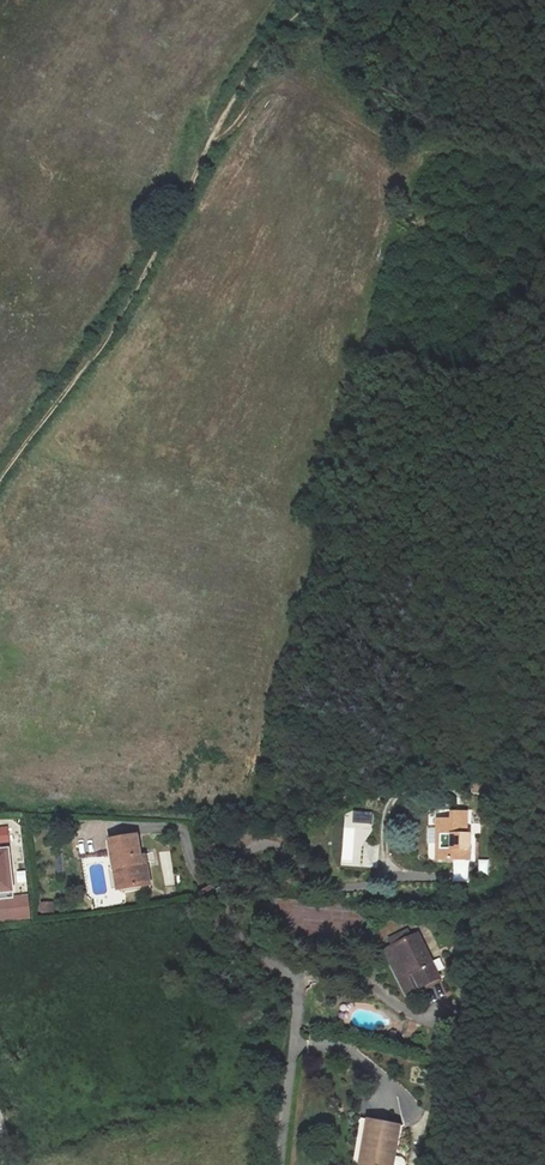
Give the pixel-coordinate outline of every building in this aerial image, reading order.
[(465,813),(449,812),(450,818),(439,817),(440,830),(435,830),(436,847),(439,846),(440,861),(472,860),(472,835),(465,835),(465,813)] [(11,845),(9,826),(0,827),(0,846),(11,845)] [(136,834),(110,838),(114,867),(118,866),(121,887),(148,883),(144,855),(139,855),(136,834)] [(0,851),(0,897),(14,895),(10,850),(0,851)] [(477,875),(487,875),(488,860),(478,860),(477,875)] [(29,917),(26,896),(0,899),(0,921),(29,917)] [(52,903),(41,903),(42,913),(53,912),(52,903)] [(391,943),(381,948),(405,995),(441,977),(418,931),(410,935),(407,928),(388,937),(391,943)] [(371,1164),(393,1164),(400,1125),(364,1118),(356,1162),(371,1164)]
